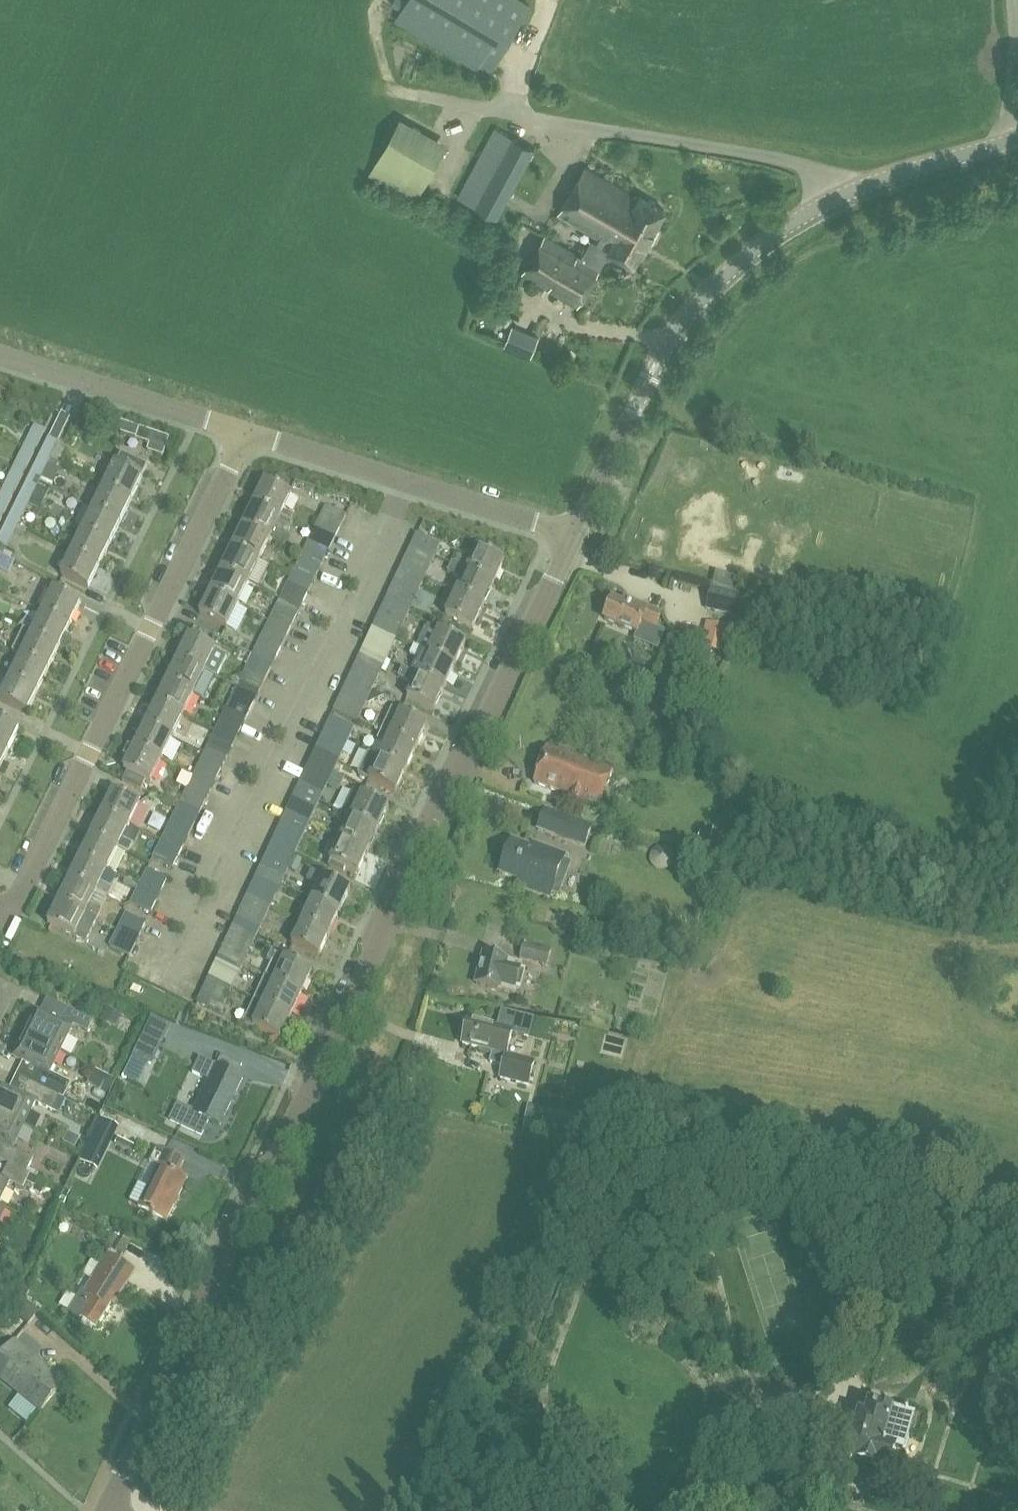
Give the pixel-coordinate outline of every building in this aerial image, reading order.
[(488,76),(531,4),(523,0),(406,0),(405,1),(404,0),(393,0),(390,4),(400,10),(394,20),(488,76)] [(368,175),(416,201),(448,143),(400,117),(368,175)] [(457,197),(497,219),(535,149),(495,127),(457,197)] [(597,244),(610,252),(611,250),(633,263),(664,210),(640,196),(638,199),(585,168),(558,214),(601,239),(597,244)] [(600,268),(610,252),(597,244),(592,241),(583,257),(544,235),(522,273),(578,306),(600,268)] [(504,346),(531,357),(539,337),(512,326),(504,346)] [(135,437),(139,427),(125,423),(121,432),(135,437)] [(35,425),(24,447),(35,452),(45,430),(35,425)] [(58,442),(63,430),(54,426),(48,437),(56,441),(58,442)] [(153,433),(147,450),(162,456),(169,438),(153,433)] [(48,437),(39,455),(50,460),(59,442),(58,442),(56,441),(48,437)] [(13,469),(24,474),(35,452),(24,447),(13,469)] [(115,464),(104,487),(131,500),(142,477),(147,466),(121,453),(115,464)] [(39,455),(29,477),(39,482),(50,460),(39,455)] [(2,491),(13,496),(24,474),(13,469),(2,491)] [(29,477),(18,499),(29,504),(39,482),(29,477)] [(265,482),(254,504),(290,522),(293,515),(283,511),(291,495),(265,482)] [(93,509),(120,522),(131,500),(104,487),(93,509)] [(13,496),(2,491),(0,495),(0,517),(2,518),(13,496)] [(7,521),(18,526),(29,504),(18,499),(7,521)] [(243,526),(270,539),(284,546),(289,537),(287,535),(293,523),(290,522),(254,504),(243,526)] [(315,527),(336,538),(346,516),(326,505),(315,527)] [(83,531),(110,544),(120,522),(93,509),(83,531)] [(16,553),(26,530),(18,526),(7,521),(0,535),(0,545),(16,553)] [(232,548),(259,561),(270,539),(243,526),(232,548)] [(301,555),(322,565),(336,538),(315,527),(301,555)] [(72,553),(99,566),(110,544),(83,531),(72,553)] [(416,533),(411,544),(436,555),(441,545),(416,533)] [(411,544),(403,561),(428,573),(436,555),(411,544)] [(222,570),(248,583),(259,561),(232,548),(222,570)] [(452,563),(494,583),(504,561),(478,548),(472,560),(457,553),(452,563)] [(61,575),(88,588),(99,566),(72,553),(61,575)] [(0,554),(0,570),(8,574),(14,562),(0,554)] [(287,583),(309,593),(322,565),(301,555),(290,577),(287,583)] [(403,561),(398,573),(422,584),(428,573),(403,561)] [(457,593),(483,605),(494,583),(452,563),(447,573),(462,580),(457,593)] [(211,592),(237,605),(248,583),(222,570),(211,592)] [(712,583),(733,589),(736,577),(716,571),(712,583)] [(398,573),(393,584),(417,595),(418,594),(422,584),(398,573)] [(286,585),(280,598),(301,608),(309,593),(287,583),(290,577),(289,576),(285,585),(286,585)] [(393,584),(388,594),(412,606),(411,609),(428,617),(435,602),(418,594),(417,595),(393,584)] [(705,609),(742,618),(747,596),(712,587),(705,609)] [(43,612),(70,625),(81,603),(54,590),(43,612)] [(200,615),(226,627),(237,605),(211,592),(200,615)] [(446,615),(473,628),(483,605),(457,593),(446,615)] [(388,594),(382,605),(407,617),(411,609),(412,606),(388,594)] [(280,598),(266,627),(287,637),(301,608),(280,598)] [(604,619),(638,633),(642,622),(655,628),(661,614),(625,599),(622,605),(612,601),(604,619)] [(382,605),(377,617),(402,628),(407,617),(382,605)] [(32,634),(59,647),(70,625),(43,612),(32,634)] [(377,617),(372,628),(397,639),(402,628),(377,617)] [(705,640),(721,650),(734,628),(718,619),(705,640)] [(256,646),(277,657),(287,637),(266,627),(256,646)] [(372,628),(364,644),(389,656),(397,639),(372,628)] [(59,647),(32,634),(23,629),(12,652),(21,656),(48,669),(59,647)] [(428,653),(455,665),(466,643),(439,630),(428,653)] [(179,658),(205,670),(216,649),(189,636),(179,658)] [(364,644),(359,655),(384,666),(387,660),(389,656),(364,644)] [(244,671),(266,680),(277,657),(256,646),(244,671)] [(418,675),(445,687),(455,665),(428,653),(414,646),(410,656),(424,662),(418,674),(418,675)] [(359,655),(354,666),(379,677),(382,671),(386,672),(391,662),(387,660),(384,666),(359,655)] [(10,678),(37,691),(48,669),(21,656),(10,678)] [(168,680),(194,693),(205,670),(179,658),(168,680)] [(354,666),(349,677),(373,688),(379,677),(354,666)] [(407,697),(434,710),(445,687),(418,675),(418,674),(403,667),(398,677),(413,684),(407,697)] [(239,680),(261,691),(266,680),(244,671),(239,680)] [(344,688),(368,699),(373,688),(349,677),(344,688)] [(26,713),(37,691),(10,678),(0,699),(0,701),(26,713)] [(157,702),(183,715),(194,693),(168,680),(157,702)] [(226,708),(247,718),(261,691),(239,680),(226,708)] [(339,699),(363,710),(367,702),(368,699),(344,688),(339,699)] [(368,699),(367,702),(369,703),(384,696),(372,691),(368,699)] [(333,711),(357,722),(363,710),(339,699),(333,711)] [(146,724),(172,737),(183,715),(157,702),(146,724)] [(211,737),(233,747),(247,718),(226,708),(211,737)] [(381,731),(417,747),(427,725),(392,708),(381,731)] [(330,717),(325,727),(350,739),(355,728),(330,717)] [(8,751),(19,728),(0,719),(0,746),(8,751)] [(135,746),(162,758),(172,737),(146,724),(135,746)] [(325,727),(320,738),(345,749),(350,739),(325,727)] [(379,757),(406,769),(417,747),(381,731),(376,741),(385,744),(379,757)] [(204,752),(225,763),(233,747),(211,737),(204,752)] [(320,738),(315,749),(340,760),(345,749),(320,738)] [(8,751),(0,746),(0,767),(8,751)] [(124,769),(150,782),(162,758),(135,746),(124,769)] [(534,783),(589,803),(582,821),(595,826),(620,805),(606,789),(613,772),(547,747),(534,783)] [(315,749),(310,760),(334,771),(335,770),(339,772),(342,765),(339,763),(340,760),(315,749)] [(191,779),(212,790),(225,763),(204,752),(191,779)] [(369,779),(395,792),(406,769),(379,757),(368,752),(358,774),(369,779)] [(310,760),(305,771),(329,782),(334,771),(310,760)] [(145,780),(127,771),(122,781),(141,790),(145,780)] [(305,771),(300,781),(324,792),(329,782),(305,771)] [(329,782),(328,784),(339,789),(344,776),(334,771),(329,782)] [(180,801),(201,812),(212,790),(191,779),(180,801)] [(300,781),(294,793),(319,804),(324,792),(300,781)] [(342,814),(378,829),(389,807),(353,790),(342,814)] [(113,791),(103,811),(130,824),(139,804),(113,791)] [(286,810),(311,822),(316,811),(313,809),(316,804),(318,805),(319,804),(294,793),(286,810)] [(169,825),(189,836),(201,812),(180,801),(169,825)] [(286,810),(281,821),(306,832),(311,822),(286,810)] [(538,828),(585,846),(592,827),(545,810),(538,828)] [(103,811),(92,834),(118,847),(129,853),(134,844),(122,839),(130,824),(103,811)] [(341,839),(368,851),(378,829),(342,814),(339,822),(347,826),(341,839)] [(281,821),(276,832),(301,844),(306,832),(281,821)] [(164,835),(185,845),(189,836),(169,825),(164,835)] [(700,829),(698,841),(709,844),(731,849),(735,831),(713,827),(712,832),(700,829)] [(276,832),(271,843),(296,854),(301,844),(276,832)] [(92,834),(81,857),(107,869),(118,847),(92,834)] [(152,858),(173,869),(185,845),(164,835),(152,858)] [(330,862),(357,874),(368,851),(341,839),(330,862)] [(532,843),(530,848),(512,842),(500,873),(521,881),(519,886),(550,898),(551,895),(561,898),(573,864),(563,861),(565,856),(532,843)] [(271,843),(266,854),(291,865),(296,854),(271,843)] [(266,854),(261,865),(286,876),(291,865),(266,854)] [(81,857),(70,879),(96,892),(108,898),(113,889),(101,883),(107,869),(81,857)] [(261,865),(255,876),(280,887),(286,876),(261,865)] [(136,891),(158,900),(168,879),(147,869),(136,891)] [(313,899),(340,912),(350,889),(312,871),(308,880),(319,885),(313,899)] [(255,876),(247,893),(272,905),(280,887),(255,876)] [(59,901),(97,919),(101,910),(90,905),(96,892),(70,879),(59,901)] [(130,902),(151,913),(158,900),(136,891),(130,902)] [(247,893),(242,904),(267,916),(272,905),(247,893)] [(302,922),(329,934),(340,912),(313,899),(302,922)] [(48,923),(86,942),(97,919),(59,901),(48,923)] [(242,904),(237,915),(262,926),(267,916),(242,904)] [(120,923),(141,934),(146,924),(125,913),(120,923)] [(237,915),(232,926),(257,937),(262,926),(237,915)] [(292,944),(318,956),(329,934),(302,922),(292,944)] [(109,946),(130,957),(141,934),(120,923),(109,946)] [(232,926),(227,937),(252,948),(257,937),(232,926)] [(227,937),(222,948),(247,959),(252,948),(227,937)] [(519,959),(547,967),(552,950),(524,942),(519,959)] [(222,948),(216,959),(241,970),(247,959),(222,948)] [(264,977),(301,994),(312,971),(272,952),(267,961),(271,963),(264,977)] [(511,993),(515,993),(516,990),(520,991),(525,970),(522,969),(523,964),(507,959),(485,953),(476,984),(499,990),(499,989),(511,993)] [(216,959),(208,977),(233,988),(243,993),(248,984),(237,979),(241,970),(216,959)] [(203,988),(228,999),(233,988),(208,977),(203,988)] [(253,999),(291,1016),(301,994),(264,977),(263,977),(253,999)] [(198,999),(222,1011),(228,999),(203,988),(198,999)] [(243,1021),(281,1039),(291,1016),(253,999),(243,1021)] [(116,1026),(121,1016),(106,1009),(101,1019),(116,1026)] [(498,1079),(529,1087),(536,1061),(507,1053),(512,1034),(530,1039),(535,1018),(502,1009),(498,1027),(469,1019),(462,1044),(492,1051),(489,1063),(502,1066),(498,1079)] [(25,1033),(60,1051),(72,1028),(36,1010),(25,1033)] [(73,1025),(88,1032),(93,1021),(79,1014),(73,1025)] [(35,1084),(64,1098),(71,1085),(49,1074),(60,1051),(25,1033),(13,1057),(41,1071),(35,1084)] [(161,1045),(142,1036),(133,1055),(152,1065),(161,1045)] [(189,1125),(202,1131),(208,1118),(220,1124),(243,1079),(237,1076),(243,1065),(239,1064),(244,1055),(227,1046),(217,1066),(200,1058),(192,1073),(209,1081),(194,1111),(195,1112),(189,1125)] [(115,1079),(107,1075),(100,1089),(108,1093),(115,1079)] [(64,1098),(35,1084),(28,1098),(0,1084),(0,1113),(24,1125),(35,1102),(59,1114),(66,1099),(64,1098)] [(8,1164),(38,1179),(41,1174),(32,1170),(27,1168),(33,1158),(12,1148),(24,1125),(0,1113),(0,1142),(5,1144),(0,1154),(0,1160),(8,1164)] [(101,1118),(90,1140),(108,1149),(119,1127),(101,1118)] [(68,1133),(64,1142),(74,1147),(79,1139),(68,1133)] [(118,1138),(115,1144),(134,1153),(137,1148),(118,1138)] [(139,1207),(166,1221),(187,1178),(178,1174),(186,1160),(164,1149),(164,1151),(157,1147),(150,1161),(160,1166),(151,1183),(146,1181),(143,1187),(148,1190),(139,1207)] [(9,1181),(23,1188),(27,1181),(36,1185),(38,1179),(8,1164),(1,1177),(0,1177),(0,1200),(9,1181)] [(59,1200),(64,1202),(70,1192),(64,1189),(59,1200)] [(81,1317),(96,1326),(114,1298),(116,1300),(134,1271),(109,1255),(86,1292),(82,1290),(68,1313),(79,1320),(81,1317)] [(24,1296),(31,1286),(21,1279),(14,1289),(24,1296)] [(8,1308),(28,1325),(39,1311),(18,1294),(18,1295),(13,1291),(3,1303),(8,1307),(8,1308)] [(40,1411),(64,1381),(14,1341),(0,1358),(0,1379),(40,1411)] [(851,1472),(883,1481),(885,1472),(889,1473),(889,1471),(898,1474),(901,1472),(905,1459),(904,1456),(909,1437),(918,1439),(924,1416),(906,1410),(904,1417),(869,1407),(863,1406),(860,1416),(859,1416),(853,1438),(846,1461),(853,1463),(851,1472)]
